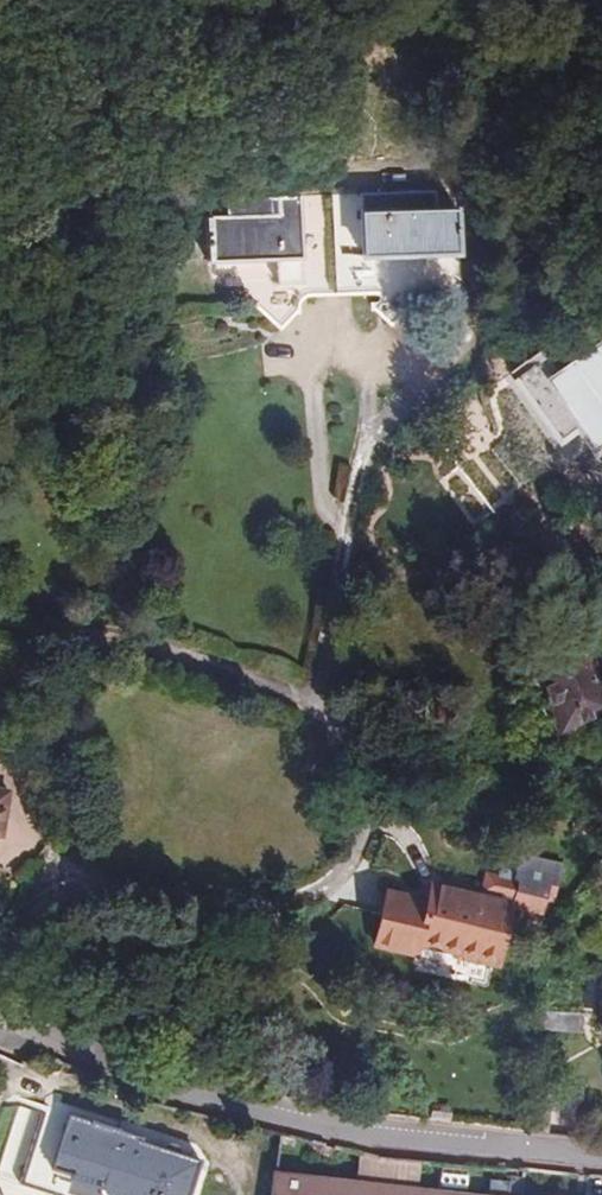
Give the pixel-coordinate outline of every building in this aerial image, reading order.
[(387,218),(333,219),(336,310),(372,310),(388,324),(420,293),(425,298),(458,298),(455,207),(388,208),(387,218)] [(336,310),(333,219),(277,221),(277,213),(209,215),(211,260),(279,259),(280,279),(255,301),(284,328),(300,311),(336,310)] [(590,342),(550,379),(600,436),(601,434),(601,355),(590,342)] [(561,730),(601,716),(601,661),(598,662),(588,631),(539,646),(556,700),(551,702),(561,730)] [(550,733),(561,730),(551,702),(556,700),(539,646),(516,655),(533,707),(541,705),(550,733)] [(461,955),(497,967),(518,902),(440,877),(434,896),(395,884),(378,936),(416,949),(421,937),(462,950),(461,955)] [(545,1015),(534,1123),(586,1128),(597,1021),(545,1015)] [(47,1114),(20,1186),(41,1194),(192,1194),(201,1172),(180,1164),(180,1154),(169,1150),(163,1156),(142,1148),(143,1143),(74,1116),(71,1123),(47,1114)] [(279,1183),(277,1194),(385,1194),(279,1183)]
